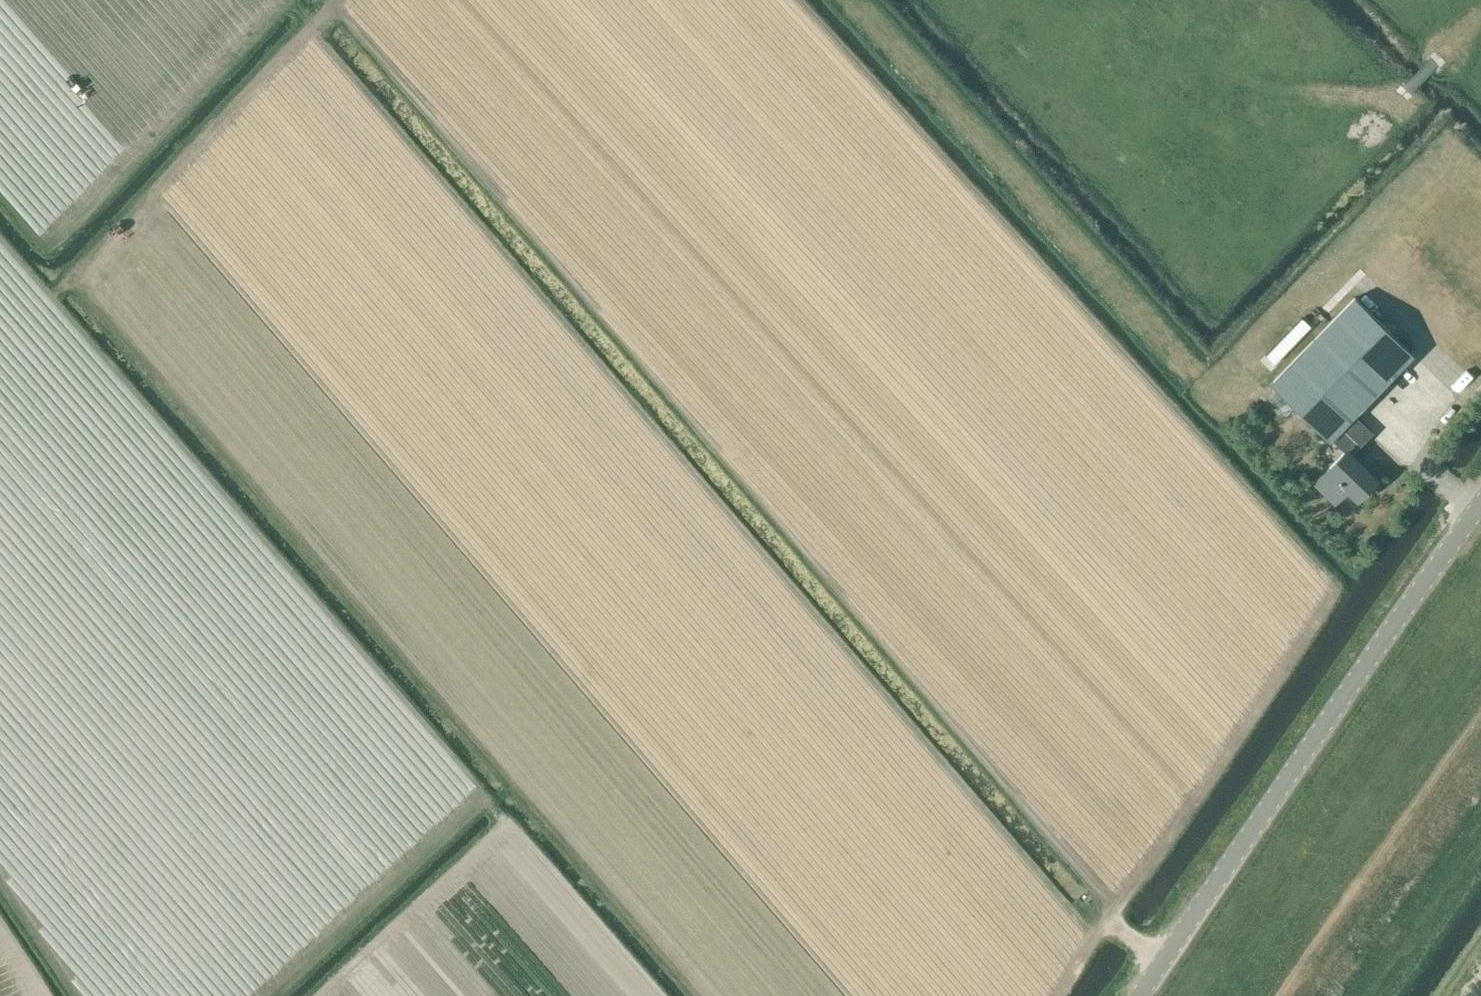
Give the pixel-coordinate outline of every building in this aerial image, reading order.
[(1343,449),(1313,480),(1335,502),(1348,488),(1358,499),(1377,479),(1351,453),(1372,432),(1355,415),(1414,354),(1355,296),(1270,382),(1331,439),(1332,438),(1343,449)]
